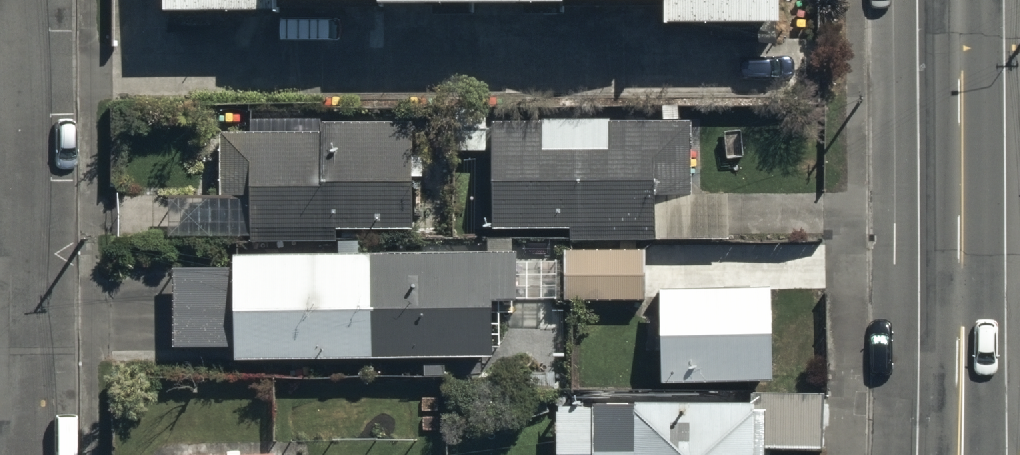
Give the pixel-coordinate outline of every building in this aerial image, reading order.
[(658,22),(776,22),(776,0),(658,0),(658,22)] [(727,241),(727,192),(691,192),(691,118),(677,118),(677,104),(661,104),(661,118),(536,118),(536,122),(485,122),(486,106),(463,106),(463,151),(484,151),(484,143),(489,143),(489,227),(567,227),(567,241),(727,241)] [(409,120),(322,120),(322,117),(249,117),(249,130),(216,130),(216,195),(226,195),(225,236),(249,236),(249,239),(335,239),(335,229),(410,229),(410,184),(424,184),(424,159),(409,159),(409,120)] [(230,251),(230,265),(172,265),(172,343),(232,343),(232,359),(491,356),(490,300),(516,300),(516,250),(510,250),(510,236),(485,236),(485,250),(362,251),(361,241),(335,241),(335,250),(230,251)] [(643,249),(561,249),(561,298),(643,299),(643,249)] [(769,285),(657,285),(657,379),(770,378),(769,285)] [(764,448),(822,448),(822,391),(748,391),(748,401),(552,401),(552,454),(764,454),(764,448)]
